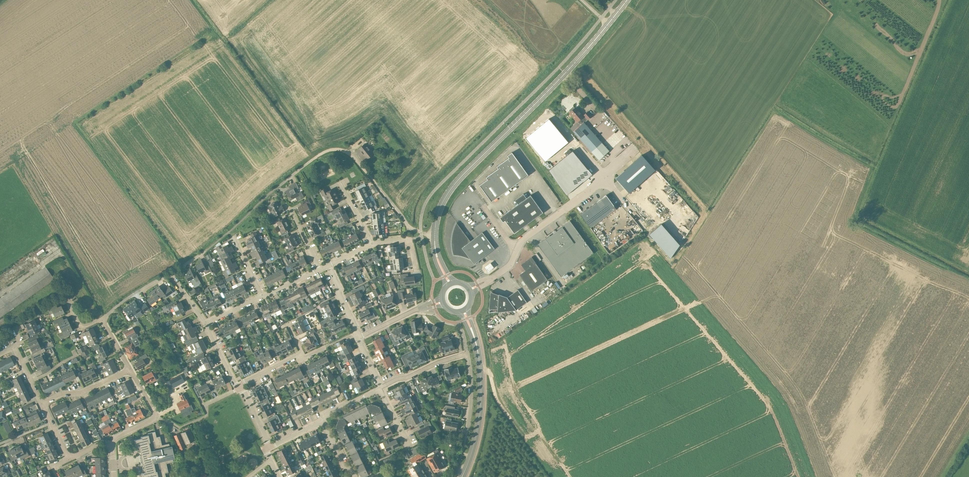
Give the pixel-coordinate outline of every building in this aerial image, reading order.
[(570,112),(569,113),(577,122),(578,121),(581,125),(574,131),(573,131),(592,152),(599,160),(610,150),(603,143),(584,122),(592,116),(588,111),(583,115),(576,107),(575,108),(574,107),(573,107),(570,110),(569,111),(570,112)] [(552,134),(556,131),(547,119),(542,123),(552,134)] [(547,138),(552,134),(542,123),(537,127),(547,138)] [(537,127),(532,130),(542,142),(547,138),(537,127)] [(537,146),(542,142),(532,130),(528,134),(537,146)] [(566,142),(556,131),(552,134),(561,146),(566,142)] [(523,138),(533,150),(537,146),(528,134),(523,138)] [(547,138),(557,150),(561,146),(552,134),(547,138)] [(547,138),(542,142),(552,154),(557,150),(547,138)] [(547,158),(552,154),(542,142),(537,146),(547,158)] [(365,143),(356,151),(361,157),(364,161),(367,159),(374,153),(365,143)] [(537,146),(533,150),(542,162),(547,158),(537,146)] [(573,150),(553,166),(558,172),(578,156),(573,150)] [(492,202),(529,175),(512,152),(512,153),(513,155),(501,163),(503,166),(491,174),(492,176),(480,185),(492,202)] [(630,192),(655,170),(642,155),(618,176),(618,180),(629,192),(628,192),(629,193),(630,192)] [(578,156),(558,172),(563,178),(582,162),(578,156)] [(582,162),(563,178),(568,184),(587,168),(582,162)] [(553,166),(549,170),(566,195),(573,190),(568,184),(563,178),(558,172),(553,166)] [(587,168),(568,184),(573,190),(592,174),(587,168)] [(296,197),(297,201),(304,197),(301,191),(298,193),(296,190),(299,188),(296,182),(290,185),(292,188),(285,191),(290,200),(296,197)] [(366,186),(365,183),(358,186),(359,189),(355,191),(356,192),(355,193),(356,197),(358,196),(367,191),(364,186),(366,186)] [(328,192),(326,188),(320,190),(323,196),(326,195),(328,199),(337,195),(335,192),(336,191),(334,189),(328,192)] [(360,201),(364,199),(369,196),(367,191),(358,196),(360,201)] [(531,221),(543,213),(531,195),(527,198),(524,194),(515,200),(518,204),(531,221)] [(338,199),(337,195),(328,199),(330,204),(328,206),(330,211),(336,208),(334,204),(340,201),(339,198),(338,199)] [(590,227),(616,209),(606,195),(580,213),(590,227)] [(363,206),(372,201),(369,196),(364,199),(360,201),(363,206)] [(302,215),(311,211),(308,205),(311,204),(308,198),(302,201),(303,205),(298,207),(302,215)] [(363,206),(364,209),(365,211),(368,209),(370,212),(369,212),(378,208),(376,205),(374,206),(372,201),(363,206)] [(279,207),(276,202),(269,205),(270,206),(268,206),(271,211),(272,211),(275,216),(282,213),(281,212),(284,210),(282,205),(279,207)] [(502,216),(515,233),(531,221),(518,204),(500,217),(500,218),(502,216)] [(338,212),(337,209),(331,212),(333,215),(336,213),(338,218),(347,214),(344,209),(338,212)] [(339,222),(340,224),(338,225),(339,228),(345,225),(343,222),(349,219),(347,214),(338,218),(340,221),(339,222)] [(313,222),(309,224),(307,226),(309,230),(308,231),(309,232),(317,227),(320,226),(318,223),(319,223),(317,217),(311,219),(313,222)] [(280,220),(277,222),(280,228),(279,229),(282,236),(288,233),(287,230),(290,229),(285,218),(280,220)] [(594,253),(570,221),(558,230),(551,236),(550,235),(538,244),(561,277),(594,253)] [(471,241),(457,223),(456,225),(455,227),(454,228),(454,229),(454,230),(453,232),(453,234),(453,236),(452,237),(452,238),(452,239),(452,241),(452,242),(452,243),(452,245),(452,246),(452,248),(453,250),(453,251),(453,253),(454,255),(455,255),(458,255),(460,256),(462,256),(464,256),(465,257),(467,258),(469,258),(474,264),(476,263),(477,263),(478,261),(495,249),(483,232),(471,241)] [(661,223),(649,233),(670,258),(679,244),(661,223)] [(319,231),(317,227),(309,232),(309,233),(310,232),(312,237),(317,235),(318,234),(320,237),(326,234),(324,231),(323,232),(322,230),(319,231)] [(386,237),(385,228),(375,229),(376,235),(379,235),(379,237),(386,237)] [(355,242),(360,240),(355,231),(353,232),(354,234),(352,235),(355,242)] [(247,246),(258,240),(260,239),(256,232),(250,235),(252,237),(247,239),(249,242),(246,243),(247,246)] [(287,234),(280,237),(282,241),(285,240),(287,244),(289,248),(286,249),(288,253),(294,250),(293,247),(298,245),(296,240),(293,234),(289,236),(288,237),(287,234)] [(349,237),(348,234),(346,236),(350,245),(355,242),(352,235),(349,237)] [(346,247),(350,245),(346,236),(344,236),(345,239),(342,240),(346,247)] [(258,240),(247,246),(248,248),(251,247),(252,249),(260,245),(258,240)] [(333,240),(328,242),(330,245),(333,252),(338,250),(333,241),(333,240)] [(336,242),(335,240),(333,240),(333,241),(338,250),(342,248),(339,241),(336,242)] [(327,246),(326,244),(324,245),(328,254),(333,252),(330,245),(327,246)] [(399,255),(398,252),(401,252),(400,246),(397,246),(397,244),(390,245),(391,253),(387,253),(388,256),(392,256),(399,255)] [(222,245),(217,247),(218,250),(217,250),(219,255),(222,254),(233,248),(232,246),(228,247),(227,245),(223,247),(222,245)] [(253,251),(250,253),(252,255),(263,250),(260,245),(252,249),(253,251)] [(324,257),(328,254),(324,245),(322,246),(323,248),(320,250),(324,257)] [(222,254),(219,255),(221,260),(222,259),(224,258),(224,259),(232,255),(231,252),(234,251),(233,248),(222,254)] [(257,259),(265,255),(263,250),(252,255),(253,258),(256,256),(257,259)] [(381,261),(379,258),(376,251),(371,254),(374,261),(376,264),(381,261)] [(532,256),(536,262),(541,259),(537,253),(532,256)] [(371,265),(373,264),(372,262),(374,261),(371,254),(366,256),(371,265)] [(221,260),(223,265),(231,261),(230,259),(233,257),(232,255),(224,259),(224,258),(222,259),(221,260)] [(258,268),(264,265),(262,262),(268,260),(265,255),(257,259),(258,261),(255,262),(258,268)] [(399,258),(399,255),(392,256),(393,264),(403,263),(403,257),(399,258)] [(371,265),(366,256),(362,258),(365,265),(368,264),(369,266),(371,265)] [(296,258),(298,261),(295,262),(298,269),(303,267),(298,258),(298,257),(296,258)] [(302,259),(300,257),(298,258),(303,267),(308,265),(304,257),(302,259)] [(531,291),(548,279),(532,257),(521,264),(525,270),(519,275),(531,291)] [(40,259),(34,263),(36,266),(38,265),(41,269),(50,264),(47,259),(41,262),(40,259)] [(205,267),(201,259),(198,261),(200,263),(196,265),(200,273),(204,271),(206,274),(212,271),(209,265),(205,267)] [(359,272),(361,271),(360,269),(363,268),(359,260),(354,263),(359,272)] [(231,261),(223,265),(226,270),(237,264),(236,262),(232,263),(231,261)] [(294,271),(298,269),(295,262),(292,263),(291,261),(289,262),(294,271)] [(289,274),(294,271),(289,262),(287,263),(288,265),(286,267),(289,274)] [(492,262),(485,265),(487,271),(494,268),(492,262)] [(359,272),(354,263),(350,265),(353,272),(356,271),(357,273),(359,272)] [(393,264),(390,264),(390,270),(394,269),(394,273),(400,272),(400,269),(404,268),(403,263),(393,264)] [(50,264),(41,269),(44,274),(42,275),(44,278),(49,275),(48,272),(54,269),(50,264)] [(224,272),(223,273),(226,278),(229,276),(228,275),(236,271),(235,268),(238,267),(237,264),(226,270),(226,271),(224,272)] [(350,277),(352,276),(351,273),(353,272),(350,265),(345,267),(350,277)] [(350,277),(345,267),(340,270),(344,277),(347,275),(348,277),(349,277),(350,277)] [(192,281),(194,286),(201,283),(197,274),(194,276),(190,268),(187,269),(188,272),(184,274),(188,282),(192,281)] [(280,270),(279,268),(277,269),(282,278),(286,276),(283,269),(280,270)] [(277,281),(282,278),(277,269),(275,270),(276,272),(274,274),(277,281)] [(271,275),(270,273),(268,274),(272,283),(277,281),(274,274),(271,275)] [(408,277),(408,273),(401,274),(401,281),(404,280),(405,285),(415,283),(414,276),(408,277)] [(268,285),(272,283),(268,274),(266,275),(267,277),(264,278),(268,285)] [(52,279),(46,283),(48,286),(50,284),(53,289),(63,283),(59,278),(54,282),(52,279)] [(323,282),(321,278),(316,281),(320,288),(325,286),(325,288),(328,286),(325,280),(323,282)] [(14,279),(6,283),(8,288),(17,284),(14,279)] [(242,294),(247,292),(245,288),(248,287),(245,281),(237,285),(238,286),(242,294)] [(320,288),(316,281),(311,283),(316,292),(321,290),(320,288)] [(63,283),(53,289),(56,294),(54,295),(56,298),(61,295),(60,292),(66,288),(63,283)] [(305,289),(305,290),(308,296),(316,292),(311,283),(306,285),(307,288),(305,289)] [(17,284),(8,288),(10,293),(19,289),(17,284)] [(363,292),(366,289),(364,285),(361,286),(356,289),(357,292),(353,294),(351,295),(353,300),(362,296),(360,293),(363,292)] [(159,286),(154,289),(160,297),(162,295),(164,298),(166,296),(166,297),(172,293),(173,292),(169,287),(163,291),(162,290),(159,286)] [(237,297),(242,294),(238,286),(233,289),(237,297)] [(303,299),(308,296),(305,290),(305,289),(303,287),(298,289),(303,299)] [(19,289),(10,293),(13,298),(21,293),(19,289)] [(150,298),(147,300),(150,305),(158,300),(157,299),(160,297),(154,289),(150,292),(152,296),(153,297),(151,299),(150,298)] [(232,299),(237,297),(233,289),(228,291),(232,299)] [(303,299),(298,289),(293,292),(294,293),(298,301),(303,299)] [(490,291),(489,308),(491,308),(491,312),(497,311),(497,312),(517,310),(516,310),(527,302),(518,289),(507,297),(498,293),(498,294),(490,291)] [(415,293),(415,290),(410,291),(411,294),(406,295),(407,302),(417,300),(416,293),(415,293)] [(232,299),(228,291),(224,293),(223,292),(220,293),(225,303),(232,299)] [(395,306),(395,305),(398,304),(393,292),(390,293),(391,296),(387,297),(391,307),(392,307),(393,307),(395,306)] [(21,293),(13,298),(15,302),(24,298),(21,293)] [(217,306),(225,303),(220,293),(218,294),(218,296),(213,298),(217,306)] [(293,303),(298,301),(294,293),(289,295),(293,303)] [(295,306),(293,303),(289,295),(284,298),(288,306),(289,306),(289,307),(290,309),(295,306)] [(362,302),(363,305),(364,304),(368,302),(366,297),(364,298),(363,299),(362,296),(353,300),(356,305),(357,304),(362,302)] [(385,310),(387,309),(388,309),(391,308),(391,307),(387,297),(384,299),(382,296),(380,297),(385,310)] [(211,298),(210,297),(207,298),(213,309),(217,306),(213,298),(213,297),(211,298)] [(24,298),(15,302),(17,307),(26,302),(24,298)] [(213,309),(207,298),(203,300),(202,300),(200,302),(203,308),(206,307),(208,311),(213,309)] [(288,306),(284,298),(279,300),(280,301),(277,302),(278,305),(280,308),(281,311),(289,307),(289,306),(288,306)] [(280,308),(278,305),(277,302),(276,300),(271,302),(275,310),(280,308)] [(128,306),(135,315),(141,311),(135,301),(128,306)] [(336,307),(333,301),(327,304),(326,301),(320,305),(321,308),(324,306),(326,312),(336,307)] [(26,302),(17,307),(19,311),(28,307),(26,302)] [(173,302),(167,305),(169,310),(173,308),(174,311),(183,307),(180,302),(177,303),(174,305),(173,302)] [(275,310),(271,302),(266,305),(271,314),(276,312),(275,310)] [(144,312),(149,309),(145,303),(140,306),(144,312)] [(57,308),(55,305),(48,308),(51,314),(53,313),(55,317),(64,313),(61,306),(57,308)] [(261,312),(264,318),(271,314),(266,305),(261,307),(263,311),(261,312)] [(135,315),(128,306),(124,309),(130,318),(135,315)] [(28,307),(19,311),(22,316),(31,312),(28,307)] [(176,314),(173,315),(174,317),(173,318),(174,321),(180,318),(178,315),(182,314),(185,312),(183,307),(174,311),(176,314)] [(339,313),(336,307),(326,312),(329,316),(326,317),(326,318),(319,322),(321,325),(334,319),(333,316),(339,313)] [(371,313),(369,309),(360,313),(362,319),(366,318),(367,321),(376,317),(373,312),(371,313)] [(258,314),(256,310),(251,312),(255,322),(260,319),(260,320),(263,318),(260,313),(258,314)] [(250,323),(250,324),(255,322),(251,312),(246,315),(250,323)] [(250,323),(246,315),(238,318),(243,328),(246,327),(245,325),(250,323)] [(297,329),(305,325),(303,320),(304,319),(302,316),(297,318),(299,322),(295,324),(297,329)] [(62,321),(61,318),(54,321),(56,326),(59,324),(61,329),(70,325),(67,318),(62,321)] [(243,328),(238,318),(231,322),(235,330),(240,328),(241,329),(243,328)] [(177,325),(176,327),(181,329),(182,327),(183,329),(191,326),(188,320),(185,322),(184,319),(176,323),(177,325)] [(37,326),(34,320),(25,324),(25,323),(18,326),(20,330),(27,327),(28,330),(37,326)] [(346,327),(342,320),(335,323),(334,320),(328,323),(330,329),(334,327),(336,332),(346,327)] [(412,320),(412,321),(411,321),(413,333),(420,331),(423,330),(422,324),(419,324),(418,320),(415,321),(415,320),(412,320)] [(231,322),(226,324),(231,334),(236,331),(235,330),(231,322)] [(226,337),(231,335),(226,324),(218,328),(223,338),(226,336),(226,337)] [(34,337),(33,334),(39,331),(38,329),(41,328),(39,325),(37,326),(28,330),(29,333),(23,336),(24,340),(31,337),(31,338),(34,337)] [(70,325),(61,329),(63,333),(60,334),(62,339),(69,336),(68,333),(73,331),(71,328),(73,328),(72,325),(70,325)] [(300,334),(308,330),(305,325),(297,329),(300,334)] [(432,328),(430,327),(430,326),(427,325),(424,330),(429,333),(429,334),(435,338),(440,328),(434,325),(432,328)] [(191,326),(183,329),(185,334),(197,329),(195,326),(192,328),(191,326)] [(399,326),(396,328),(401,338),(404,336),(406,340),(412,337),(408,330),(405,332),(402,326),(400,327),(399,326)] [(93,328),(82,333),(83,336),(86,335),(88,339),(96,335),(93,328)] [(133,328),(124,333),(125,334),(125,335),(126,338),(127,338),(127,339),(128,339),(132,336),(134,339),(137,338),(139,337),(137,334),(136,334),(133,328)] [(401,338),(396,328),(394,329),(393,330),(391,331),(394,337),(391,339),(395,346),(400,343),(398,339),(401,338)] [(185,334),(183,336),(185,340),(184,341),(185,344),(186,343),(193,340),(191,337),(196,335),(195,333),(198,331),(197,329),(185,334)] [(30,348),(39,344),(37,341),(40,340),(38,335),(34,337),(31,338),(28,340),(29,342),(28,343),(30,348)] [(98,345),(96,342),(99,341),(96,335),(88,339),(89,342),(87,343),(88,346),(91,345),(92,347),(98,345)] [(318,341),(315,335),(306,339),(308,342),(304,344),(307,350),(316,345),(315,342),(318,341)] [(375,345),(383,342),(379,335),(376,336),(377,338),(373,340),(375,345)] [(441,352),(443,352),(443,353),(445,352),(445,353),(447,352),(455,349),(453,343),(452,343),(451,339),(449,340),(448,338),(449,338),(448,335),(442,337),(443,340),(444,340),(445,341),(440,343),(441,345),(440,347),(441,352)] [(288,352),(291,351),(290,349),(293,348),(291,344),(294,343),(291,337),(288,338),(289,340),(284,343),(288,352)] [(193,340),(186,343),(188,346),(189,345),(192,350),(196,348),(204,344),(202,339),(198,341),(194,343),(193,340)] [(338,347),(340,351),(343,349),(352,345),(351,342),(350,343),(349,340),(345,342),(343,340),(336,343),(338,347)] [(375,351),(385,346),(383,342),(375,345),(376,348),(374,349),(375,351)] [(133,345),(132,343),(132,344),(125,347),(127,352),(126,352),(130,359),(139,354),(135,348),(133,345)] [(232,355),(240,351),(237,346),(239,345),(238,343),(232,345),(234,348),(229,350),(232,355)] [(279,345),(278,343),(277,344),(275,343),(273,344),(273,345),(270,347),(273,353),(276,351),(278,355),(281,354),(281,355),(284,354),(283,353),(279,345)] [(286,353),(288,352),(284,343),(279,345),(283,353),(285,352),(286,353)] [(39,344),(30,348),(33,354),(34,353),(35,355),(43,352),(45,350),(43,346),(40,347),(39,344)] [(98,345),(92,347),(94,351),(96,349),(97,350),(99,354),(108,349),(105,344),(100,347),(99,344),(98,345)] [(193,353),(190,354),(193,359),(201,355),(200,352),(202,351),(207,349),(204,344),(196,348),(192,350),(193,353)] [(352,345),(343,349),(340,351),(341,354),(338,356),(340,360),(344,358),(351,355),(349,352),(353,350),(352,348),(353,347),(352,345)] [(377,356),(384,352),(383,350),(386,348),(385,346),(375,351),(377,356)] [(421,352),(414,355),(419,364),(421,362),(422,363),(426,362),(425,361),(426,360),(424,355),(428,354),(424,346),(419,348),(421,352)] [(268,362),(270,361),(270,359),(272,358),(271,354),(273,353),(270,347),(267,348),(268,350),(264,353),(268,362)] [(85,358),(90,355),(89,353),(90,353),(88,349),(86,350),(81,353),(82,357),(84,356),(85,358)] [(100,357),(98,358),(99,362),(106,359),(105,357),(110,354),(108,349),(99,354),(100,357)] [(259,352),(258,350),(254,352),(258,361),(261,359),(263,363),(265,362),(266,363),(268,362),(264,353),(262,350),(259,352)] [(242,356),(240,351),(232,355),(234,360),(238,358),(240,360),(245,358),(244,355),(242,356)] [(35,355),(33,356),(35,359),(33,360),(36,365),(44,361),(43,358),(45,356),(44,354),(43,352),(35,355)] [(385,355),(384,352),(377,356),(379,360),(389,355),(388,353),(385,355)] [(135,364),(135,365),(137,369),(137,368),(138,370),(146,365),(143,360),(148,357),(146,354),(139,358),(141,361),(135,364)] [(193,359),(189,361),(191,365),(198,363),(200,365),(212,360),(209,354),(205,356),(204,357),(203,355),(201,355),(193,359)] [(407,354),(402,357),(405,364),(409,363),(411,367),(412,367),(413,368),(417,366),(416,365),(419,364),(414,355),(408,358),(407,354)] [(352,358),(351,355),(344,358),(346,363),(349,361),(350,365),(360,360),(358,358),(357,359),(356,356),(352,358)] [(384,364),(392,360),(389,355),(379,360),(380,363),(383,361),(384,364)] [(329,360),(327,356),(324,357),(323,356),(321,357),(326,366),(329,364),(331,368),(335,365),(331,358),(329,360)] [(8,369),(15,366),(10,357),(4,360),(8,369)] [(321,369),(326,366),(321,357),(319,358),(319,359),(317,361),(321,369)] [(239,370),(247,366),(245,361),(246,360),(245,358),(240,360),(241,363),(237,365),(239,370)] [(103,363),(100,364),(101,366),(104,365),(105,369),(103,370),(103,371),(115,365),(112,359),(103,364),(103,363)] [(8,369),(4,360),(0,362),(0,369),(2,372),(8,369)] [(212,360),(200,365),(203,371),(202,371),(203,373),(210,370),(209,368),(210,367),(214,365),(212,360)] [(360,363),(358,361),(360,360),(350,365),(353,369),(362,365),(361,363),(360,363)] [(395,367),(394,365),(392,360),(384,364),(386,368),(391,366),(392,368),(395,367)] [(46,364),(44,361),(36,365),(38,371),(41,370),(42,372),(51,368),(48,363),(46,364)] [(321,369),(317,361),(314,362),(314,361),(311,362),(316,371),(321,369)] [(317,374),(316,371),(311,362),(309,363),(310,364),(307,365),(309,369),(306,371),(310,378),(317,374)] [(96,376),(95,372),(98,371),(95,364),(91,365),(92,368),(87,371),(91,379),(93,378),(96,377),(96,376)] [(247,375),(253,373),(251,370),(253,370),(250,364),(247,366),(239,370),(242,375),(246,373),(247,375)] [(115,365),(103,371),(104,372),(106,371),(109,375),(118,371),(115,365)] [(304,369),(302,365),(299,367),(299,366),(297,367),(297,368),(295,369),(299,377),(303,375),(304,376),(307,375),(304,369)] [(353,379),(357,377),(360,375),(359,373),(363,371),(362,368),(363,367),(362,365),(353,369),(350,371),(352,375),(351,375),(353,379)] [(452,369),(452,367),(445,369),(445,371),(445,372),(447,380),(455,377),(455,379),(460,377),(459,376),(460,376),(458,368),(452,369)] [(87,371),(86,369),(80,372),(80,371),(77,373),(80,379),(83,378),(85,382),(85,381),(86,382),(89,381),(88,380),(91,379),(87,371)] [(157,369),(152,372),(143,377),(146,383),(152,380),(153,382),(156,380),(156,379),(156,378),(156,377),(156,376),(156,375),(155,373),(158,371),(157,369)] [(299,377),(295,369),(292,371),(292,369),(289,371),(294,380),(299,377)] [(76,378),(73,371),(69,372),(68,371),(66,372),(70,381),(76,378)] [(294,380),(289,371),(290,372),(287,373),(287,372),(284,373),(289,382),(294,380)] [(64,385),(65,385),(65,383),(70,381),(66,372),(64,373),(65,374),(60,376),(64,385)] [(221,373),(216,376),(217,378),(221,386),(226,384),(224,380),(226,379),(223,373),(221,374),(221,373)] [(284,384),(289,382),(284,373),(282,374),(283,375),(280,377),(284,384)] [(20,376),(13,380),(14,383),(13,384),(14,386),(22,382),(20,376)] [(58,388),(64,385),(60,376),(54,379),(58,388)] [(181,376),(167,384),(169,389),(184,381),(181,376)] [(212,381),(210,376),(207,377),(208,380),(213,390),(216,389),(221,386),(217,378),(212,381)] [(433,378),(432,376),(428,377),(427,377),(426,377),(431,387),(434,386),(435,387),(439,384),(436,377),(433,378)] [(284,384),(280,377),(278,378),(277,377),(275,378),(276,380),(273,382),(277,389),(280,388),(279,387),(284,384)] [(358,380),(357,377),(353,379),(350,380),(354,388),(365,383),(364,380),(363,381),(362,378),(358,380)] [(422,392),(427,390),(427,389),(431,387),(426,377),(424,378),(424,379),(421,381),(422,383),(419,385),(422,392)] [(52,391),(58,388),(54,379),(48,382),(52,391)] [(120,384),(116,385),(118,388),(120,392),(132,387),(129,381),(129,380),(120,385),(120,384)] [(206,394),(213,390),(208,380),(206,382),(207,383),(202,386),(206,394)] [(365,383),(354,388),(356,393),(359,392),(367,388),(365,385),(367,385),(369,384),(368,381),(365,383)] [(22,382),(14,386),(15,388),(17,388),(18,391),(25,388),(22,382)] [(46,394),(52,391),(48,382),(42,385),(46,394)] [(395,398),(406,393),(404,388),(405,387),(404,384),(399,387),(400,389),(396,391),(397,394),(394,395),(395,398)] [(256,387),(257,390),(253,392),(255,397),(266,392),(264,387),(263,387),(261,385),(256,387)] [(201,396),(206,394),(202,386),(197,388),(196,386),(193,388),(196,393),(198,397),(201,396)] [(336,396),(336,395),(341,393),(337,387),(335,388),(333,386),(332,387),(336,396)] [(449,401),(448,404),(454,405),(454,402),(460,403),(462,395),(461,394),(460,394),(460,390),(462,390),(462,389),(461,386),(454,389),(453,390),(452,393),(451,401),(449,401)] [(108,387),(102,390),(107,402),(108,401),(107,399),(112,397),(108,388),(108,387)] [(120,392),(120,393),(121,393),(123,392),(125,397),(135,392),(132,387),(120,392)] [(337,397),(336,395),(336,396),(332,387),(330,388),(330,387),(326,389),(328,392),(332,400),(337,397)] [(25,388),(18,391),(20,395),(18,395),(19,397),(28,394),(25,388)] [(102,390),(96,393),(102,405),(103,404),(101,402),(105,400),(106,402),(107,402),(102,390)] [(325,393),(323,391),(322,392),(327,402),(332,400),(328,392),(325,393)] [(262,400),(263,402),(269,400),(267,397),(268,397),(266,392),(255,397),(258,402),(262,400)] [(322,405),(327,402),(322,392),(320,393),(321,395),(318,397),(322,405)] [(96,393),(90,396),(91,396),(96,407),(97,407),(96,404),(99,403),(101,405),(102,405),(96,393)] [(408,397),(406,393),(395,398),(396,400),(399,399),(400,401),(399,402),(412,396),(411,396),(408,397)] [(28,394),(19,397),(21,400),(22,399),(24,403),(31,399),(28,394)] [(186,407),(189,406),(187,399),(186,400),(184,394),(179,396),(182,401),(177,404),(180,410),(181,413),(187,410),(186,407)] [(90,396),(85,398),(85,399),(89,408),(88,408),(89,410),(91,409),(90,407),(94,405),(95,408),(96,407),(91,396),(90,396)] [(312,396),(316,405),(321,403),(318,397),(315,398),(314,396),(312,396)] [(406,404),(414,401),(412,396),(399,402),(400,404),(402,404),(405,402),(406,404)] [(79,399),(73,402),(73,403),(77,411),(84,408),(80,400),(79,399)] [(271,408),(272,407),(269,400),(263,402),(261,403),(262,406),(260,407),(263,412),(271,408)] [(304,403),(309,414),(314,411),(312,407),(310,403),(309,401),(306,403),(306,402),(304,403)] [(405,411),(416,405),(414,401),(406,404),(407,407),(404,408),(405,411)] [(65,402),(58,405),(62,414),(69,411),(66,405),(65,402)] [(73,402),(66,405),(69,411),(71,414),(77,411),(73,403),(73,402)] [(304,416),(309,414),(304,403),(299,406),(300,408),(304,416)] [(375,414),(382,411),(380,406),(371,403),(366,406),(370,413),(375,415),(375,414)] [(446,403),(445,409),(447,409),(446,415),(458,417),(458,415),(459,416),(460,412),(459,412),(460,409),(455,408),(455,405),(454,405),(448,404),(446,403)] [(365,418),(367,417),(366,415),(370,413),(366,406),(366,404),(360,407),(365,418)] [(58,405),(52,408),(56,417),(62,414),(58,405)] [(405,411),(402,412),(403,415),(406,413),(410,412),(411,414),(415,412),(419,410),(416,405),(405,411)] [(134,407),(131,409),(133,415),(136,420),(144,417),(143,416),(144,415),(143,412),(142,413),(140,409),(136,411),(134,407)] [(298,417),(299,419),(304,416),(300,408),(297,410),(295,407),(294,408),(298,417)] [(365,418),(360,407),(354,410),(358,418),(362,416),(363,419),(365,418)] [(131,416),(125,419),(128,424),(136,420),(133,415),(131,409),(130,408),(127,409),(127,410),(125,411),(128,416),(131,414),(131,416)] [(273,413),(271,408),(263,412),(265,417),(269,415),(271,417),(276,415),(275,412),(273,413)] [(354,424),(356,423),(354,420),(358,418),(354,410),(348,413),(354,424)] [(375,422),(385,417),(382,411),(375,414),(377,418),(374,420),(375,422)] [(407,422),(418,417),(415,412),(407,416),(409,418),(405,420),(407,422)] [(29,417),(26,419),(29,425),(29,426),(35,424),(31,416),(30,413),(27,414),(29,417)] [(35,424),(41,421),(40,418),(39,418),(37,413),(32,416),(31,416),(35,424)] [(354,424),(348,413),(343,415),(343,417),(347,424),(351,422),(352,425),(354,424)] [(111,422),(109,419),(110,419),(108,415),(104,417),(113,432),(120,427),(118,422),(117,423),(116,420),(111,422)] [(276,416),(276,415),(271,417),(268,419),(269,421),(268,422),(270,427),(278,423),(281,422),(279,416),(278,417),(277,415),(276,416)] [(23,428),(29,425),(26,419),(25,417),(20,420),(23,428)] [(105,436),(113,432),(104,417),(101,418),(106,426),(101,428),(102,431),(105,436)] [(338,433),(345,429),(347,424),(343,417),(339,419),(336,428),(338,433)] [(388,423),(385,417),(375,422),(376,424),(379,422),(381,426),(388,423)] [(418,417),(407,422),(408,425),(411,423),(412,425),(417,423),(418,426),(423,424),(424,423),(423,420),(420,422),(418,417)] [(456,430),(457,423),(451,422),(451,419),(446,417),(444,423),(446,424),(444,429),(449,430),(449,429),(456,430)] [(20,420),(19,418),(17,419),(18,421),(14,423),(12,424),(14,428),(16,427),(18,430),(23,428),(20,420)] [(81,424),(79,420),(72,424),(75,429),(83,425),(82,423),(81,424)] [(425,427),(418,430),(421,437),(432,432),(430,429),(432,427),(429,421),(424,423),(423,424),(425,427)] [(280,428),(278,423),(270,427),(272,432),(276,430),(277,430),(278,432),(283,430),(282,427),(280,428)] [(78,435),(85,432),(83,428),(84,427),(83,425),(75,429),(78,435)] [(384,430),(383,427),(377,429),(380,435),(384,433),(386,437),(393,434),(390,427),(384,430)] [(347,433),(345,429),(338,433),(341,438),(350,434),(349,432),(347,433)] [(193,438),(189,430),(181,433),(186,444),(196,440),(194,437),(193,438)] [(36,435),(38,438),(39,437),(42,443),(50,439),(47,433),(43,435),(42,432),(41,432),(36,435)] [(86,435),(85,432),(78,435),(80,441),(89,437),(88,435),(86,435)] [(165,473),(168,472),(166,463),(173,462),(172,459),(174,458),(172,446),(170,446),(169,443),(162,445),(160,436),(156,437),(155,432),(147,433),(148,435),(141,437),(141,438),(134,440),(136,448),(139,447),(140,450),(138,450),(139,453),(140,453),(141,455),(140,455),(142,464),(143,464),(144,466),(142,466),(143,470),(144,469),(145,472),(142,473),(143,476),(166,476),(165,473)] [(178,433),(174,435),(180,451),(185,449),(178,433)] [(316,444),(320,442),(316,434),(312,436),(316,444)] [(350,441),(349,437),(351,436),(350,434),(341,438),(344,444),(345,443),(352,440),(350,441)] [(311,446),(316,444),(312,436),(307,438),(311,446)] [(83,447),(90,443),(88,439),(90,439),(89,437),(80,441),(83,447)] [(306,449),(311,446),(307,438),(302,441),(306,449)] [(42,443),(39,444),(42,450),(45,448),(52,445),(50,439),(42,443)] [(390,443),(389,439),(383,442),(387,452),(399,446),(397,440),(390,443)] [(354,444),(352,440),(345,443),(348,449),(358,444),(357,442),(354,444)] [(302,441),(298,443),(302,451),(306,449),(302,441)] [(351,455),(357,451),(356,448),(359,446),(358,444),(348,449),(351,455)] [(16,447),(15,448),(21,460),(29,456),(26,450),(23,451),(20,445),(19,446),(18,445),(17,446),(16,447)] [(47,454),(55,450),(52,445),(45,448),(47,454)] [(12,456),(9,457),(12,464),(21,460),(15,448),(14,448),(13,448),(11,449),(11,450),(10,450),(12,456)] [(279,456),(287,453),(285,448),(277,452),(279,456)] [(437,449),(426,454),(428,458),(426,458),(434,472),(443,468),(444,468),(446,467),(443,461),(442,461),(438,453),(439,452),(437,449)] [(47,454),(45,455),(46,458),(47,458),(49,457),(50,460),(48,460),(50,463),(56,461),(54,458),(56,457),(58,456),(55,450),(47,454)] [(359,455),(357,451),(351,455),(353,460),(363,456),(362,454),(359,455)] [(331,457),(328,452),(321,456),(323,461),(331,457)] [(411,475),(422,468),(418,462),(426,457),(422,452),(417,455),(418,456),(411,460),(414,466),(408,470),(411,475)] [(281,461),(289,457),(287,453),(279,456),(281,461)] [(356,466),(363,463),(361,459),(364,458),(363,456),(353,460),(356,466)] [(95,466),(105,465),(104,457),(95,458),(95,466)] [(291,462),(289,457),(281,461),(284,466),(291,462)] [(333,462),(331,457),(323,461),(325,466),(333,462)] [(295,464),(294,461),(292,462),(291,462),(284,466),(286,470),(294,466),(293,466),(295,464)] [(335,466),(333,462),(325,466),(327,470),(335,466)] [(365,466),(363,463),(356,466),(359,472),(368,467),(367,465),(365,466)] [(78,465),(71,468),(76,476),(82,474),(83,476),(86,474),(83,468),(80,469),(78,465)] [(96,473),(105,473),(105,465),(95,466),(96,473)] [(288,475),(296,471),(294,466),(286,470),(288,475)] [(337,471),(335,466),(327,470),(330,475),(337,471)] [(3,474),(4,476),(10,473),(8,469),(5,470),(3,467),(2,467),(1,467),(0,468),(0,475),(3,474)] [(364,476),(368,474),(367,470),(369,469),(368,467),(359,472),(361,476),(363,476),(364,476)] [(38,470),(41,475),(42,476),(51,476),(48,471),(45,473),(43,468),(38,470)] [(71,468),(65,472),(67,475),(64,476),(76,476),(71,468)] [(424,473),(422,468),(411,475),(412,476),(417,476),(424,473)]
